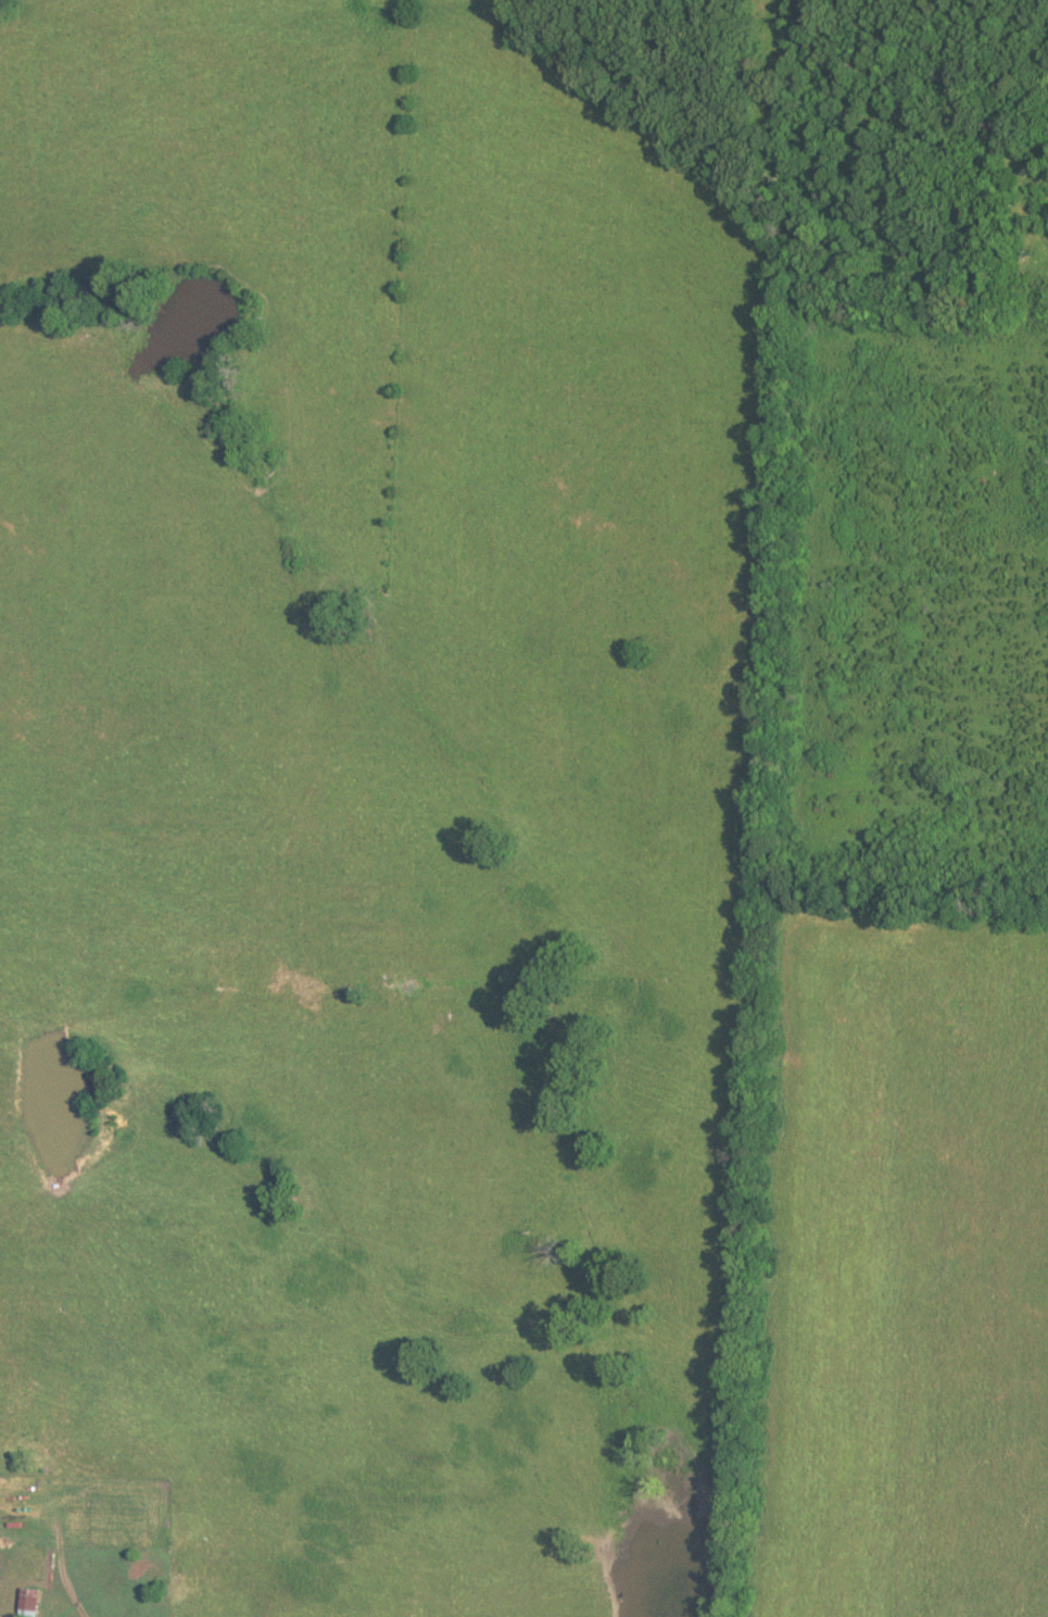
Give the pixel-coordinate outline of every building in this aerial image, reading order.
[(40,1587),(22,1587),(21,1616),(40,1616),(40,1587)]
